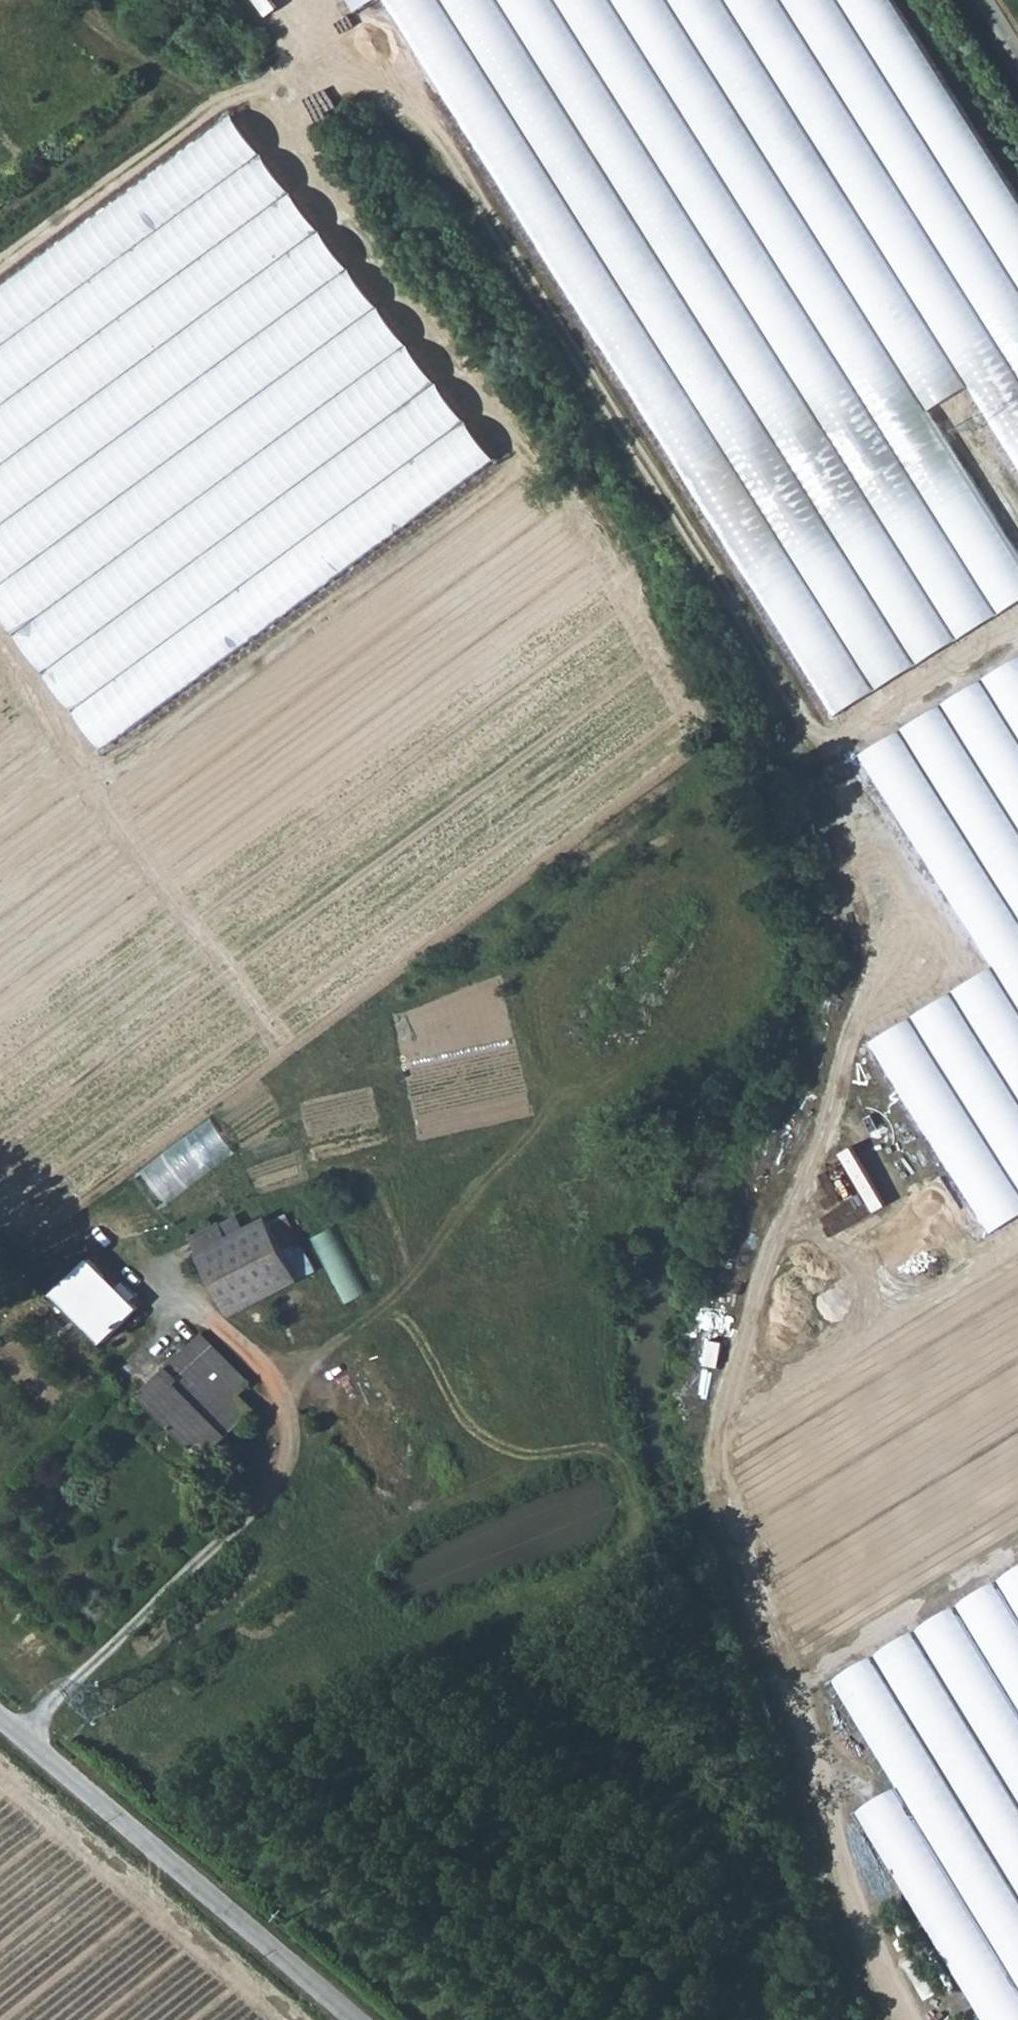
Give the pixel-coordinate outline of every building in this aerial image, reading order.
[(896,0),(377,0),(841,732),(1017,622),(1017,553),(930,409),(962,391),(1017,478),(1017,188),(896,0)] [(232,109),(0,284),(0,615),(105,754),(497,460),(232,109)] [(857,759),(984,948),(1017,926),(1017,657),(857,759)] [(865,1043),(991,1241),(1017,1223),(1017,949),(865,1043)] [(213,1117),(147,1172),(174,1204),(240,1149),(213,1117)] [(306,1255),(289,1220),(272,1229),(290,1263),(306,1255)] [(269,1222),(228,1242),(199,1258),(233,1320),(300,1284),(290,1263),(272,1229),(269,1222)] [(228,1242),(219,1223),(189,1241),(199,1258),(228,1242)] [(341,1225),(319,1237),(352,1302),(375,1290),(341,1225)] [(57,1292),(106,1344),(141,1312),(134,1304),(121,1290),(93,1260),(57,1292)] [(121,1290),(134,1304),(138,1301),(125,1286),(121,1290)] [(206,1458),(255,1413),(241,1399),(251,1388),(203,1338),(144,1397),(206,1458)] [(834,1689),(896,1795),(852,1822),(974,2019),(1017,2019),(1017,1576),(834,1689)]
